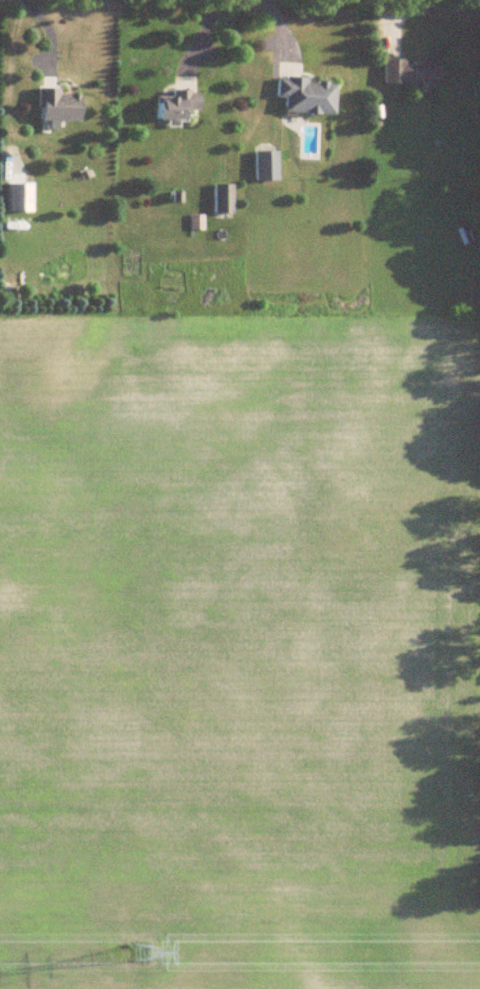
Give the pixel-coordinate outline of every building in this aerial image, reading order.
[(384,62),(384,84),(438,84),(438,62),(384,62)] [(285,99),(284,113),(333,116),(335,82),(277,79),(276,98),(285,99)] [(57,90),(37,90),(37,123),(78,123),(78,96),(57,96),(57,90)] [(157,121),(185,121),(185,111),(197,111),(197,92),(171,92),(171,99),(157,99),(157,121)] [(256,181),(277,181),(277,151),(256,151),(256,181)] [(233,185),(215,184),(215,218),(233,218),(233,185)]
